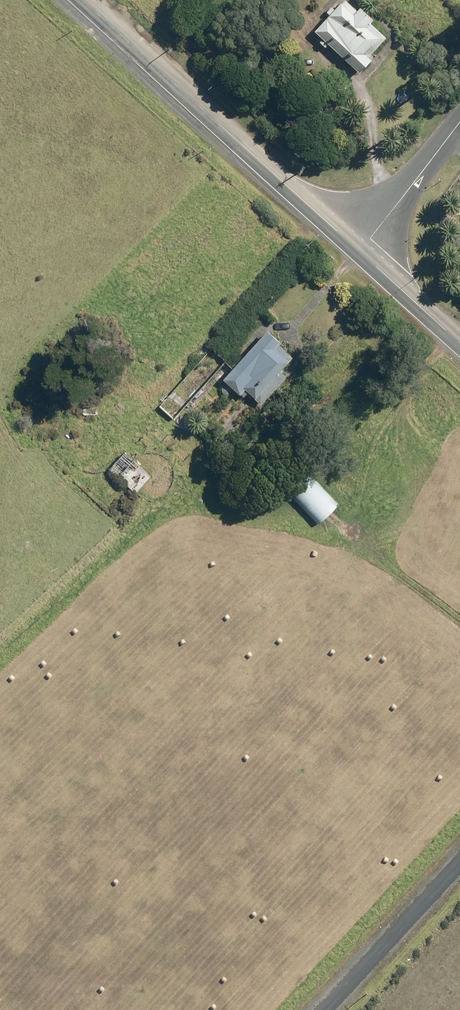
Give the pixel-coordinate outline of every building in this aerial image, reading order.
[(341,0),(334,0),(310,34),(354,72),(386,38),(367,20),(341,0)] [(296,355),(268,331),(226,379),(254,403),(296,355)] [(226,361),(211,349),(159,405),(174,418),(201,390),(226,361)] [(152,475),(126,451),(110,468),(136,492),(152,475)] [(307,473),(284,494),(313,525),(341,504),(307,473)]
